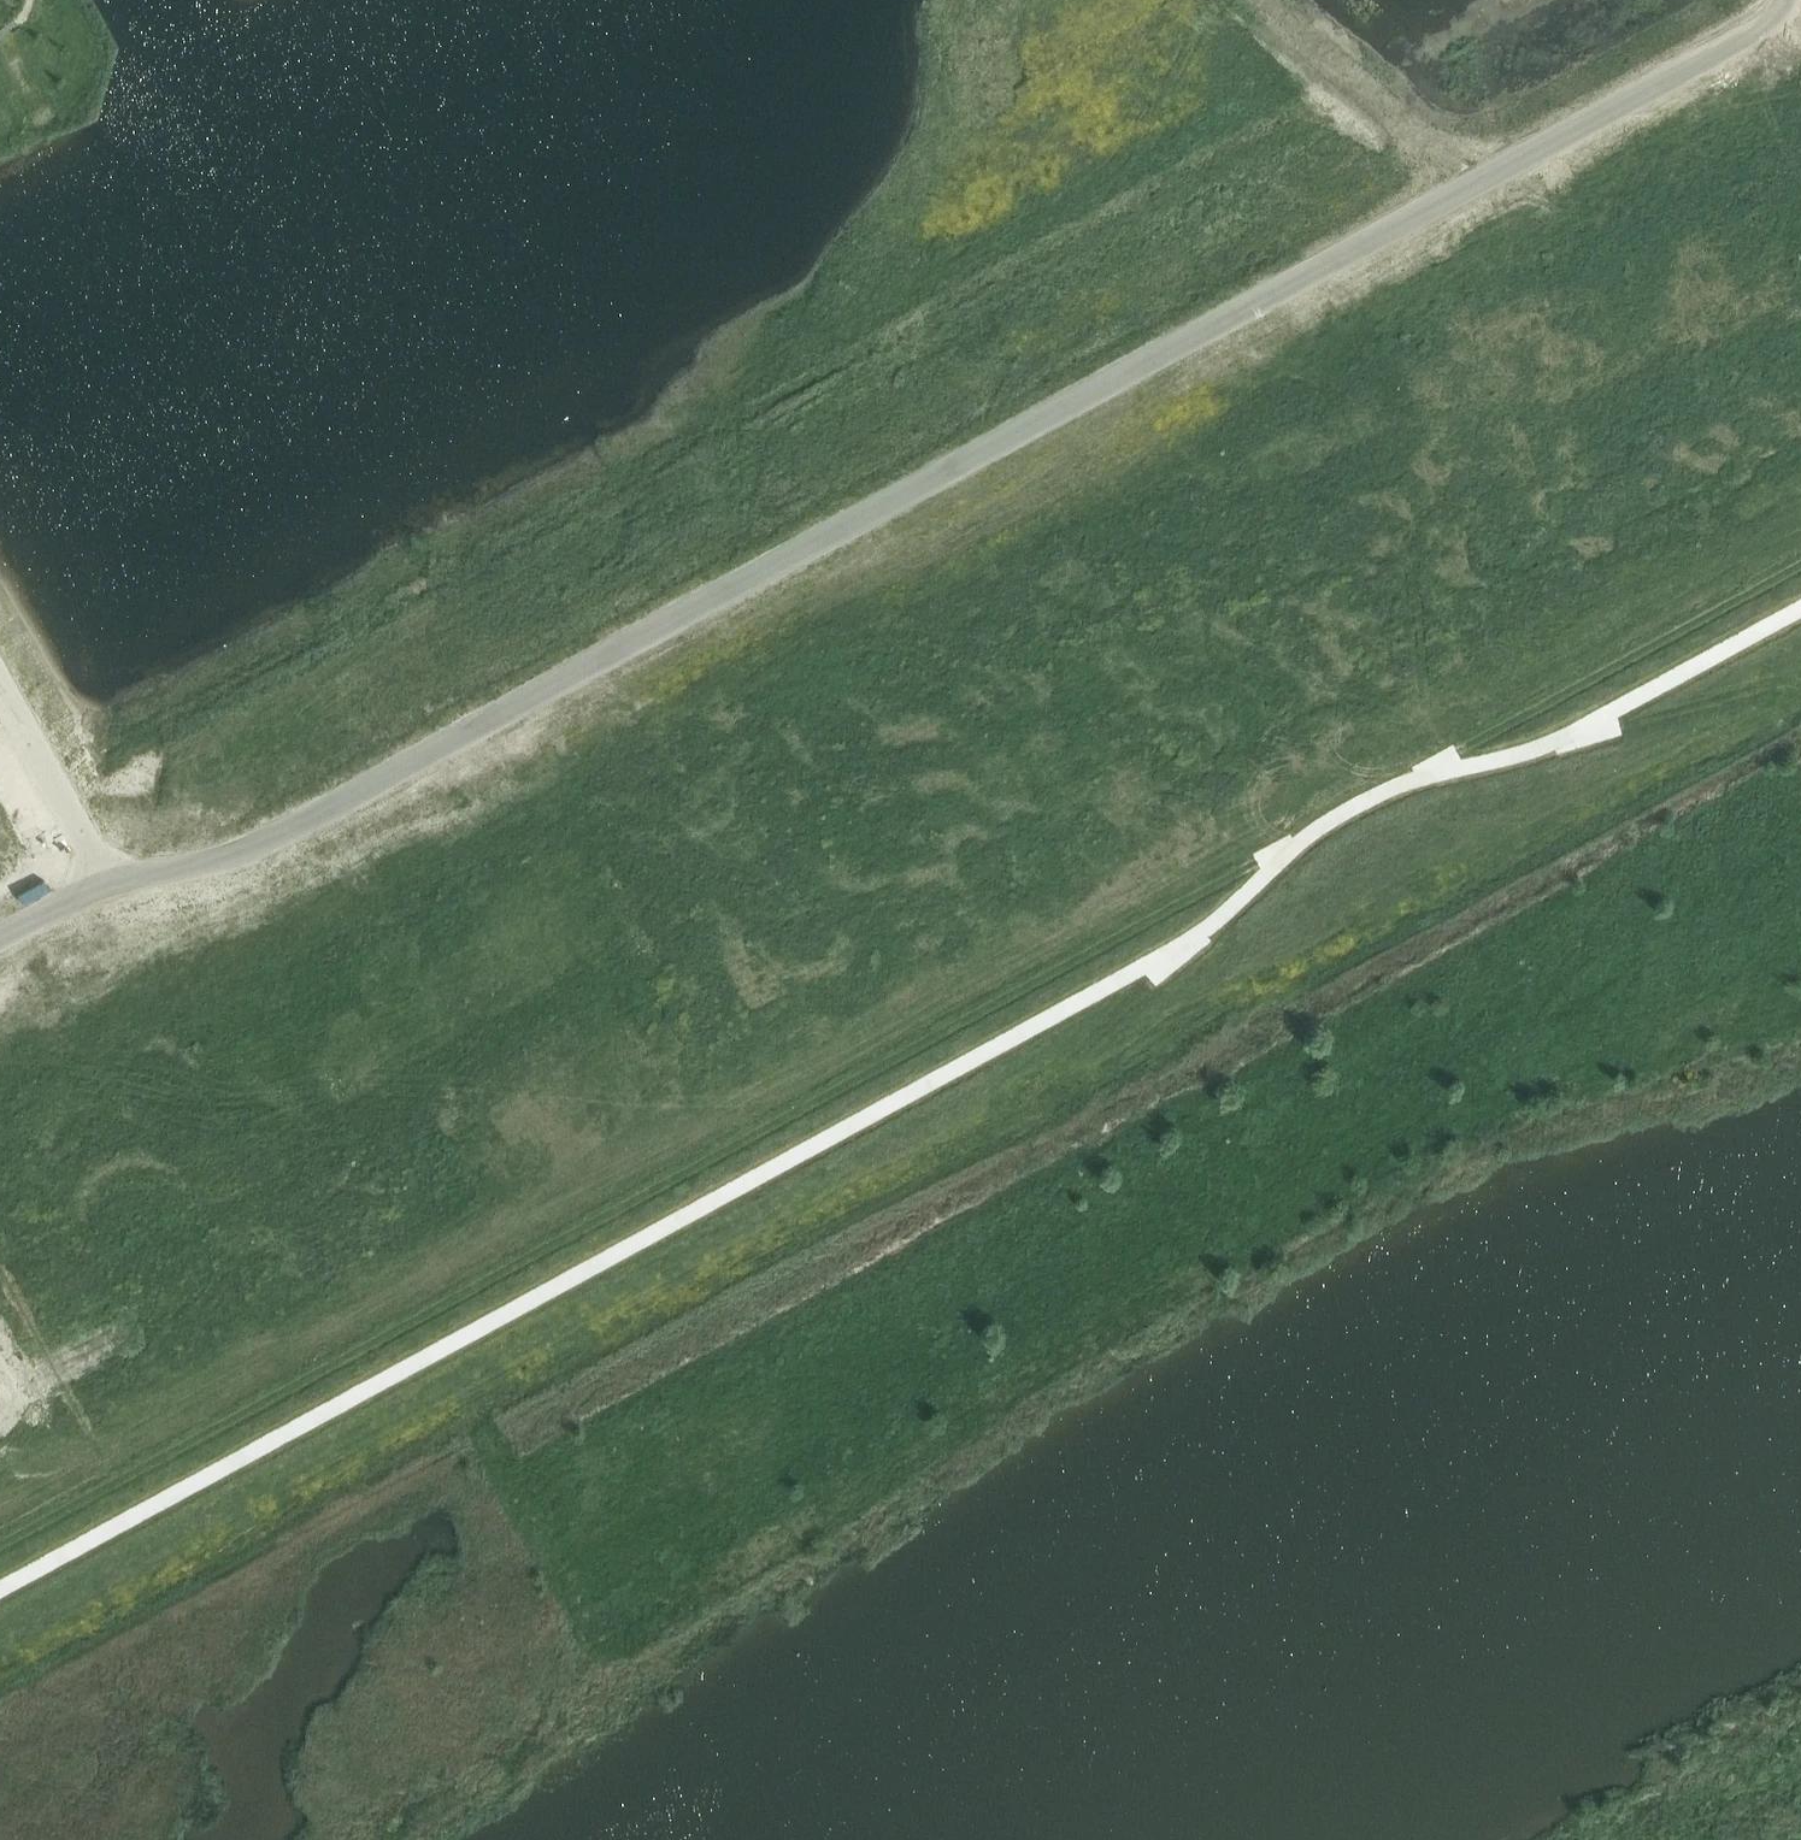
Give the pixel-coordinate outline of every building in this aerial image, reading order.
[(22,1367),(0,1328),(0,1379),(22,1367)]
